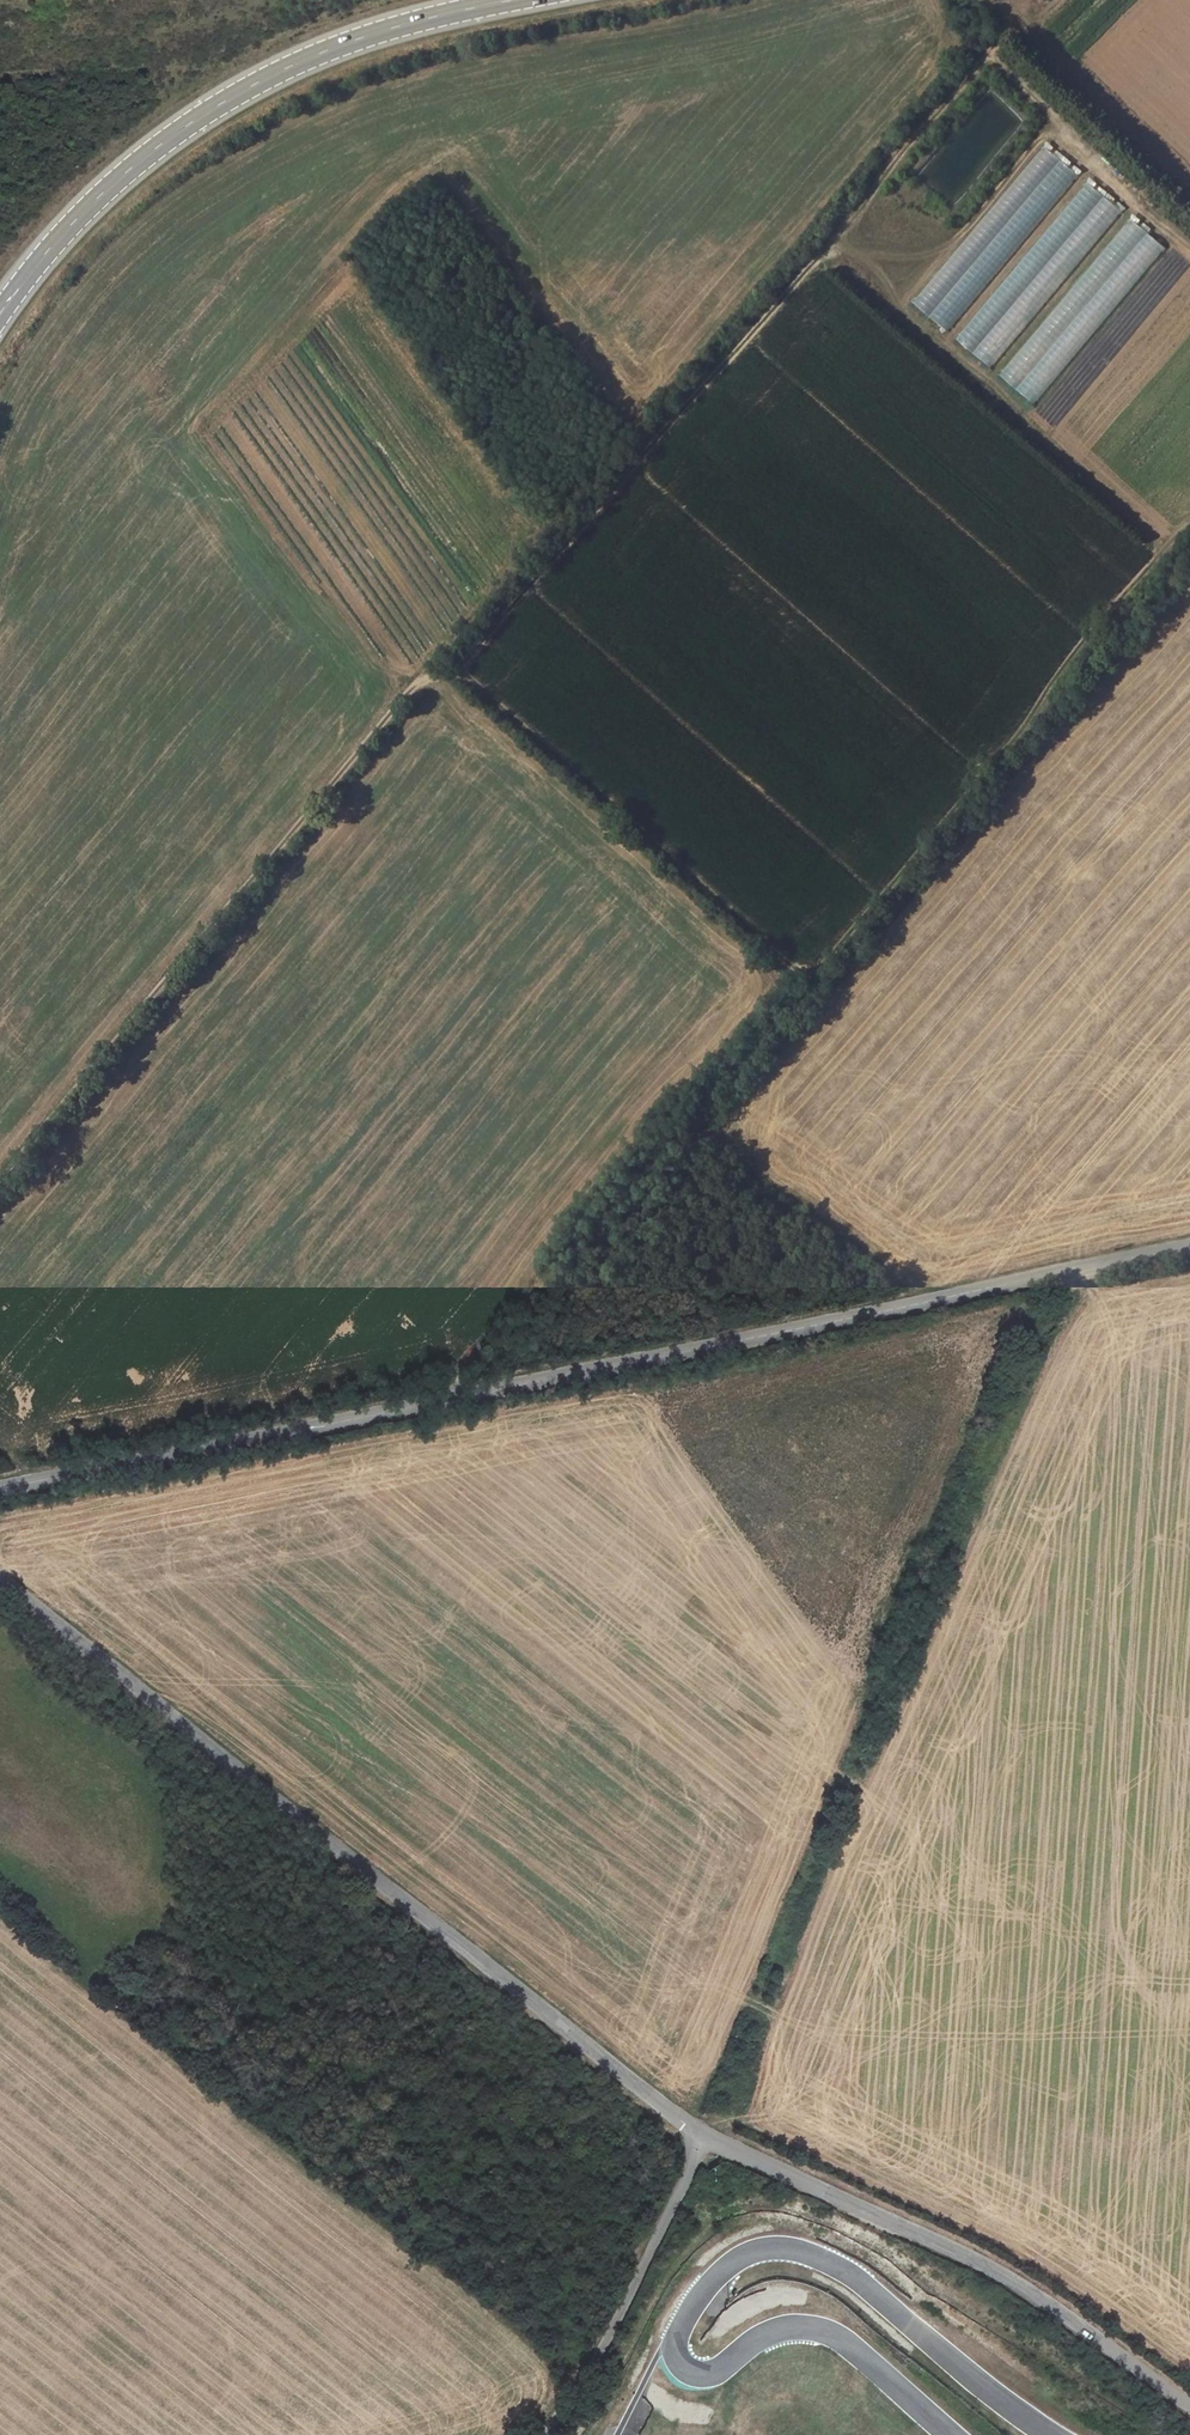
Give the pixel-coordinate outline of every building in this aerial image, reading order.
[(914,302),(948,330),(1004,263),(1006,265),(1079,176),(1079,172),(1063,159),(1063,154),(1046,140),(1008,186),(1004,186),(1005,225),(995,226),(989,233),(977,233),(970,241),(970,251),(955,251),(914,302)] [(1085,181),(1009,280),(1004,276),(955,339),(996,370),(1121,209),(1085,181)] [(1114,308),(1164,244),(1130,218),(1011,369),(1007,365),(999,375),(1037,404),(1104,318),(1094,310),(1097,306),(1092,302),(1098,295),(1114,308)]
